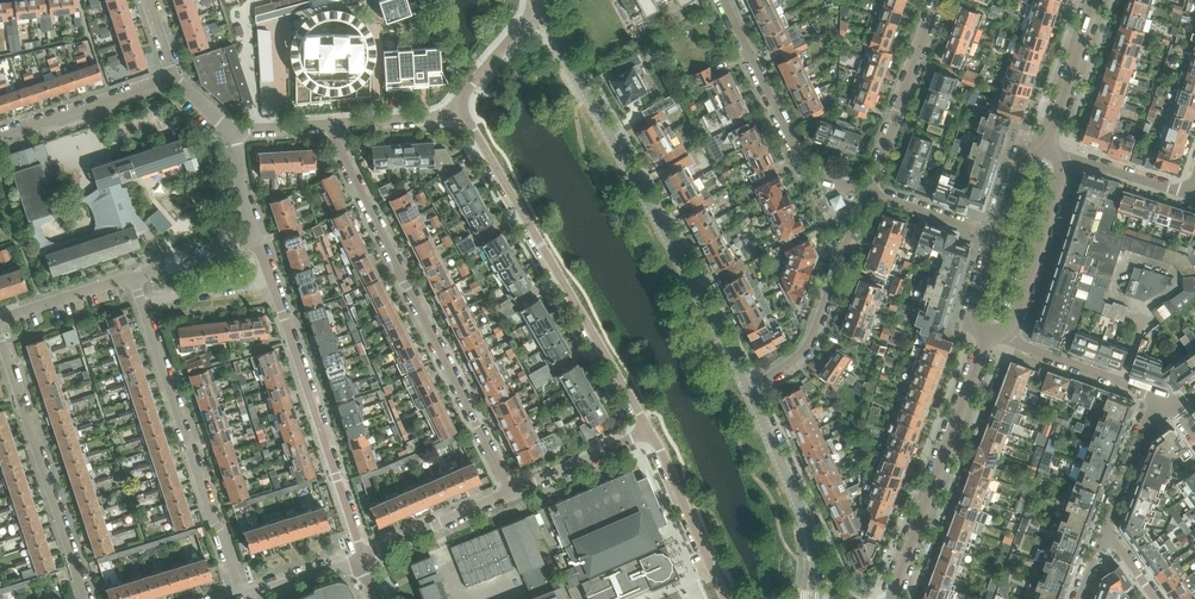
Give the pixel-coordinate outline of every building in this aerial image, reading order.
[(10,2),(12,18),(28,16),(26,0),(18,0),(17,0),(16,0),(14,0),(14,1),(10,2)] [(28,16),(45,14),(43,0),(26,0),(28,16)] [(45,14),(62,12),(60,0),(43,0),(45,14)] [(62,12),(79,10),(78,0),(60,0),(62,12)] [(106,0),(111,14),(128,9),(125,0),(106,0)] [(176,9),(194,3),(193,0),(173,0),(176,9)] [(396,18),(412,13),(407,0),(395,0),(396,18)] [(632,16),(645,9),(649,16),(661,9),(665,17),(668,15),(660,0),(661,0),(623,0),(632,16)] [(681,8),(696,0),(677,0),(681,8)] [(754,12),(774,2),(773,0),(749,0),(754,12)] [(885,6),(894,9),(894,8),(903,11),(907,0),(887,0),(885,6)] [(1033,5),(1056,12),(1056,11),(1059,10),(1060,6),(1059,4),(1060,0),(1034,0),(1033,5)] [(1125,8),(1127,10),(1126,11),(1148,17),(1152,4),(1140,0),(1130,0),(1129,3),(1126,3),(1125,8)] [(12,18),(10,2),(5,2),(5,1),(2,2),(2,1),(2,2),(0,2),(0,20),(12,18)] [(754,12),(757,17),(756,17),(759,24),(760,23),(761,25),(780,15),(774,2),(754,12)] [(176,9),(181,24),(199,18),(194,3),(176,9)] [(1175,4),(1173,11),(1178,13),(1182,13),(1183,10),(1184,7),(1175,4)] [(993,5),(991,11),(1006,16),(1007,15),(1008,11),(1008,10),(993,5)] [(1056,13),(1056,12),(1033,5),(1029,17),(1052,25),(1054,20),(1056,19),(1057,15),(1056,13)] [(885,6),(880,18),(898,25),(903,11),(894,8),(894,9),(885,6)] [(958,13),(957,17),(958,19),(957,20),(979,28),(984,14),(962,6),(960,13),(958,13)] [(111,14),(115,29),(133,23),(128,9),(111,14)] [(292,48),(293,63),(298,77),(309,88),(322,95),(337,97),(351,94),(364,86),(373,74),(377,61),(378,48),(374,35),(366,24),(356,16),(343,11),(330,11),(317,15),(306,22),(297,34),(292,48)] [(991,11),(989,17),(1004,22),(1006,16),(991,11)] [(1013,12),(1008,11),(1007,15),(1018,19),(1020,14),(1013,12)] [(1121,21),(1122,23),(1122,24),(1143,31),(1148,17),(1126,11),(1125,16),(1122,17),(1121,21)] [(761,25),(761,26),(760,26),(763,32),(764,32),(767,37),(786,28),(790,26),(784,13),(780,15),(761,25)] [(1183,15),(1181,21),(1188,24),(1189,16),(1183,15)] [(875,32),(875,33),(884,36),(884,34),(893,38),(898,25),(880,18),(874,16),(870,30),(875,32)] [(1029,17),(1025,30),(1048,38),(1048,37),(1050,36),(1052,32),(1050,30),(1052,25),(1029,17)] [(181,24),(186,38),(204,32),(199,18),(181,24)] [(851,23),(842,19),(841,35),(846,36),(851,23)] [(953,32),(953,33),(974,41),(979,28),(957,20),(955,26),(953,26),(952,31),(953,32)] [(133,23),(115,29),(120,43),(138,38),(133,23)] [(1118,29),(1116,36),(1144,45),(1146,38),(1143,37),(1145,31),(1143,31),(1122,24),(1120,30),(1118,29)] [(1173,26),(1171,34),(1178,36),(1180,28),(1173,26)] [(786,28),(767,37),(773,51),(781,47),(785,57),(799,50),(808,46),(805,39),(796,43),(792,34),(790,35),(786,28)] [(838,38),(838,29),(830,33),(833,40),(838,38)] [(863,43),(870,46),(875,47),(888,52),(888,51),(893,38),(884,34),(884,36),(875,33),(875,32),(870,30),(868,29),(865,39),(864,43),(863,43)] [(1048,39),(1048,38),(1025,30),(1021,43),(1044,51),(1045,45),(1048,44),(1049,41),(1048,39)] [(204,32),(186,38),(191,53),(193,52),(206,47),(206,48),(208,47),(204,32)] [(294,88),(294,103),(308,102),(309,79),(355,80),(354,99),(369,98),(370,72),(362,67),(363,38),(361,38),(361,35),(304,33),(304,37),(303,37),(302,66),(294,70),(294,88)] [(950,41),(948,47),(969,54),(974,41),(953,33),(952,34),(950,35),(949,39),(950,41)] [(1185,35),(1178,33),(1178,36),(1176,42),(1182,44),(1185,35)] [(1114,49),(1137,56),(1137,57),(1141,58),(1143,53),(1141,52),(1144,45),(1116,36),(1114,43),(1116,44),(1114,49)] [(120,43),(125,58),(143,52),(138,38),(120,43)] [(84,43),(77,45),(80,52),(86,49),(84,43)] [(1021,43),(1017,55),(1040,62),(1040,61),(1042,61),(1043,59),(1043,56),(1042,55),(1044,51),(1021,43)] [(1171,44),(1167,56),(1173,58),(1177,45),(1174,43),(1171,44)] [(225,46),(192,57),(198,74),(200,73),(201,76),(199,76),(201,85),(211,93),(213,91),(217,95),(216,97),(230,109),(245,108),(244,107),(244,104),(244,103),(251,101),(233,45),(225,47),(225,46)] [(875,47),(870,61),(879,64),(879,63),(888,66),(893,53),(888,51),(888,52),(875,47)] [(945,54),(943,60),(964,68),(969,54),(948,47),(947,48),(945,48),(944,52),(945,54)] [(440,48),(383,51),(384,63),(386,91),(401,90),(401,87),(414,86),(414,89),(429,88),(429,85),(443,84),(440,48)] [(1137,57),(1137,56),(1114,49),(1112,54),(1110,54),(1108,61),(1136,70),(1139,62),(1135,61),(1137,57)] [(787,60),(779,64),(786,76),(805,67),(799,55),(801,54),(799,50),(785,57),(787,60)] [(846,62),(849,53),(841,50),(840,60),(846,62)] [(132,72),(145,67),(147,67),(143,52),(125,58),(130,72),(132,72)] [(1039,66),(1040,62),(1017,55),(1013,66),(1036,74),(1037,73),(1038,72),(1039,70),(1040,68),(1039,66)] [(1173,58),(1167,56),(1165,64),(1170,66),(1173,58)] [(870,61),(865,74),(883,80),(888,66),(879,63),(879,64),(870,61)] [(1136,71),(1136,70),(1108,61),(1106,68),(1108,69),(1106,74),(1144,86),(1146,82),(1130,77),(1131,76),(1133,76),(1135,70),(1136,71)] [(1189,63),(1186,72),(1182,71),(1181,75),(1185,76),(1185,75),(1194,79),(1194,65),(1189,63)] [(98,65),(84,69),(89,83),(102,78),(98,65)] [(636,65),(611,79),(613,82),(610,83),(616,93),(643,78),(636,65)] [(1036,80),(1035,78),(1036,74),(1013,66),(1009,78),(1032,86),(1033,85),(1034,84),(1036,82),(1036,80)] [(711,67),(694,75),(700,87),(705,85),(708,89),(713,87),(717,94),(736,84),(730,72),(725,74),(724,73),(717,77),(718,78),(717,78),(711,67)] [(788,82),(788,83),(791,89),(791,88),(792,90),(811,80),(805,67),(786,76),(788,82)] [(84,69),(71,73),(76,87),(89,83),(84,69)] [(860,87),(860,88),(869,91),(869,90),(878,93),(883,80),(865,74),(858,71),(853,84),(860,87)] [(931,87),(950,93),(951,93),(954,94),(960,79),(937,71),(934,78),(933,78),(931,84),(932,84),(931,87)] [(71,73),(58,77),(62,91),(76,87),(71,73)] [(964,74),(962,82),(975,86),(975,84),(977,80),(977,79),(964,74)] [(1102,79),(1100,86),(1128,95),(1130,88),(1127,87),(1127,86),(1145,92),(1146,87),(1144,87),(1144,86),(1106,74),(1104,79),(1102,79)] [(1181,88),(1194,93),(1194,79),(1185,75),(1185,76),(1181,88)] [(58,77),(45,82),(49,96),(62,91),(58,77)] [(643,78),(616,93),(621,103),(624,102),(625,104),(650,90),(643,78)] [(1032,91),(1031,90),(1032,86),(1009,78),(1006,90),(1029,97),(1029,96),(1031,96),(1032,94),(1032,91)] [(793,91),(792,91),(795,98),(796,97),(798,103),(818,93),(811,80),(792,90),(793,91)] [(45,82),(31,86),(36,100),(49,96),(45,82)] [(736,84),(717,94),(723,107),(743,97),(736,84)] [(975,86),(973,91),(979,93),(981,86),(975,84),(975,86)] [(1165,87),(1158,85),(1155,93),(1162,96),(1165,87)] [(31,86),(18,90),(23,104),(36,100),(31,86)] [(1100,94),(1098,99),(1136,111),(1138,106),(1122,101),(1123,101),(1125,101),(1128,95),(1100,86),(1098,93),(1100,94)] [(925,99),(927,100),(926,101),(945,108),(950,93),(931,87),(929,93),(928,93),(925,99)] [(860,88),(855,101),(870,106),(873,107),(878,93),(869,90),(869,91),(860,88)] [(1181,88),(1177,100),(1194,107),(1194,93),(1181,88)] [(967,89),(964,98),(970,100),(973,92),(967,89)] [(18,90),(5,94),(10,109),(23,104),(18,90)] [(1027,102),(1029,97),(1006,90),(1002,102),(1025,109),(1025,108),(1027,107),(1028,105),(1028,103),(1027,102)] [(818,93),(798,103),(805,116),(812,112),(815,117),(826,111),(818,93)] [(0,96),(0,112),(10,109),(5,94),(0,96)] [(647,119),(663,110),(676,103),(672,95),(644,110),(643,109),(642,110),(647,119)] [(723,107),(726,114),(721,117),(724,122),(737,116),(737,117),(744,114),(743,113),(749,110),(743,97),(723,107)] [(964,98),(961,107),(966,109),(970,100),(964,98)] [(851,99),(848,106),(853,108),(860,110),(867,113),(870,106),(855,101),(851,99)] [(1135,116),(1136,111),(1098,99),(1096,104),(1094,104),(1092,111),(1119,120),(1122,113),(1119,112),(1119,111),(1135,116)] [(1177,100),(1172,113),(1193,120),(1193,119),(1194,118),(1194,117),(1194,107),(1177,100)] [(922,118),(922,119),(928,121),(929,120),(940,124),(945,108),(926,101),(920,117),(922,118)] [(1024,111),(1025,109),(1002,102),(998,113),(1012,118),(1021,121),(1022,119),(1023,118),(1025,116),(1025,113),(1024,111)] [(838,108),(834,110),(835,113),(839,115),(842,106),(840,105),(838,108)] [(642,129),(642,130),(640,131),(648,145),(669,134),(662,120),(667,117),(663,110),(647,119),(651,126),(648,127),(647,127),(642,129)] [(980,114),(978,121),(1008,131),(1012,118),(998,113),(988,110),(986,116),(980,114)] [(1090,118),(1092,119),(1090,124),(1089,123),(1089,124),(1123,135),(1125,129),(1117,127),(1119,120),(1092,111),(1090,118)] [(1150,111),(1147,119),(1154,121),(1157,113),(1150,111)] [(1193,122),(1192,120),(1193,120),(1172,113),(1168,125),(1188,132),(1190,127),(1192,126),(1193,122)] [(816,136),(815,138),(816,139),(829,143),(835,125),(822,121),(821,121),(818,130),(816,130),(814,135),(816,136)] [(982,130),(980,136),(1003,144),(1008,131),(978,121),(976,129),(982,130)] [(1146,122),(1143,131),(1149,133),(1152,124),(1146,122)] [(930,123),(927,130),(941,135),(944,128),(930,123)] [(1086,126),(1081,140),(1107,148),(1110,149),(1108,154),(1116,157),(1122,137),(1123,135),(1089,124),(1088,126),(1086,126)] [(744,131),(731,137),(737,150),(743,147),(762,138),(756,125),(750,128),(750,127),(743,130),(744,131)] [(830,144),(830,146),(835,148),(836,146),(842,148),(849,130),(835,125),(829,143),(830,144)] [(1187,137),(1188,132),(1168,125),(1164,138),(1184,144),(1186,143),(1188,139),(1187,137)] [(699,127),(692,131),(700,146),(707,142),(706,140),(699,127)] [(859,145),(863,135),(849,130),(842,148),(856,153),(857,151),(859,151),(861,147),(859,145)] [(658,159),(663,156),(663,155),(667,152),(671,160),(687,151),(682,143),(676,146),(672,139),(676,136),(674,131),(669,134),(648,145),(656,159),(657,158),(658,159)] [(908,150),(927,157),(933,141),(914,134),(911,142),(910,141),(908,147),(909,148),(908,150)] [(1122,137),(1116,157),(1129,161),(1136,139),(1123,135),(1122,137)] [(715,136),(706,140),(707,142),(711,150),(720,146),(715,136)] [(972,140),(970,147),(999,157),(1003,144),(980,136),(978,142),(972,140)] [(57,214),(56,211),(28,221),(39,256),(45,254),(52,275),(141,246),(136,233),(147,226),(142,221),(138,216),(135,211),(132,205),(130,199),(128,193),(127,187),(121,187),(119,182),(186,160),(179,138),(91,167),(98,188),(83,198),(89,204),(92,209),(94,214),(95,219),(96,224),(94,229),(90,233),(85,235),(80,237),(75,237),(70,238),(65,240),(60,242),(54,242),(49,241),(45,237),(42,233),(40,228),(39,225),(57,214)] [(762,138),(743,147),(749,160),(768,151),(762,138)] [(1184,145),(1184,144),(1164,138),(1160,149),(1159,149),(1159,150),(1180,157),(1180,156),(1182,152),(1184,151),(1185,147),(1184,145)] [(12,172),(28,221),(56,211),(57,211),(51,195),(60,192),(44,142),(5,155),(11,173),(12,172)] [(418,143),(417,143),(419,165),(427,164),(428,168),(433,168),(439,177),(444,174),(440,168),(452,160),(445,149),(433,150),(433,142),(431,142),(431,143),(427,143),(426,142),(419,142),(418,143)] [(403,144),(402,144),(403,166),(419,165),(417,143),(416,143),(416,144),(412,144),(411,143),(404,143),(403,144)] [(388,145),(387,145),(388,167),(403,166),(402,144),(401,144),(400,144),(393,144),(392,145),(388,146),(388,145)] [(373,160),(372,160),(373,172),(379,171),(378,167),(388,167),(387,145),(386,145),(385,145),(378,145),(377,146),(373,147),(373,146),(371,146),(372,157),(373,158),(373,160)] [(973,156),(972,162),(995,169),(999,157),(970,147),(968,154),(973,156)] [(952,148),(950,154),(956,156),(958,150),(952,148)] [(315,157),(317,157),(317,150),(315,150),(315,149),(300,150),(302,171),(307,171),(307,168),(316,168),(315,157)] [(300,150),(287,151),(288,169),(296,169),(296,172),(302,171),(300,150)] [(903,163),(903,165),(922,172),(927,157),(908,150),(906,157),(904,156),(902,163),(903,163)] [(1147,157),(1144,166),(1158,170),(1159,166),(1178,172),(1182,157),(1180,156),(1180,157),(1159,150),(1157,157),(1152,156),(1151,158),(1147,157)] [(280,170),(288,169),(287,151),(273,152),(274,173),(280,173),(280,170)] [(769,166),(775,164),(768,151),(749,160),(752,168),(747,170),(753,182),(766,176),(764,171),(770,167),(769,166)] [(272,176),(272,183),(277,182),(277,176),(275,176),(274,173),(273,152),(259,153),(256,154),(257,160),(259,160),(260,177),(272,176)] [(941,152),(938,161),(944,163),(947,154),(941,152)] [(439,177),(438,178),(443,186),(447,184),(451,192),(470,182),(469,181),(469,179),(466,173),(464,173),(462,170),(463,170),(462,168),(455,172),(453,169),(456,167),(452,160),(440,168),(444,174),(439,177)] [(979,178),(977,185),(989,189),(991,184),(991,183),(995,170),(995,169),(972,162),(969,172),(972,176),(979,178)] [(913,186),(916,187),(918,183),(922,172),(903,165),(897,180),(899,181),(899,182),(905,185),(905,183),(913,186)] [(667,175),(668,176),(666,177),(674,191),(695,179),(687,166),(673,173),(672,172),(667,175)] [(944,171),(944,170),(938,168),(932,185),(927,198),(946,204),(953,185),(955,181),(949,179),(951,173),(944,171)] [(1119,183),(1091,174),(1085,171),(1079,190),(1081,191),(1079,198),(1104,206),(1116,209),(1122,190),(1123,188),(1118,187),(1119,183)] [(322,179),(328,191),(324,194),(328,202),(341,196),(343,195),(340,189),(338,187),(339,187),(336,182),(338,181),(335,175),(333,176),(332,173),(322,179)] [(756,187),(760,196),(753,199),(756,204),(762,200),(781,191),(779,187),(784,185),(783,183),(783,181),(782,178),(780,177),(779,176),(756,187)] [(970,193),(967,203),(972,205),(983,209),(989,189),(977,185),(979,178),(972,176),(969,185),(967,186),(970,193)] [(695,179),(674,191),(681,205),(683,204),(683,205),(689,202),(688,201),(689,200),(693,206),(712,196),(711,194),(709,192),(707,190),(705,189),(704,189),(701,191),(695,179)] [(391,182),(378,188),(384,200),(397,194),(394,188),(391,182)] [(400,185),(402,191),(409,187),(406,182),(400,185)] [(472,187),(470,183),(470,182),(451,192),(459,205),(477,195),(477,194),(477,192),(474,187),(472,187)] [(913,186),(911,192),(927,198),(932,185),(930,184),(928,187),(918,183),(916,187),(913,186)] [(400,185),(394,188),(397,194),(402,191),(400,185)] [(967,203),(970,193),(967,186),(962,188),(953,185),(946,204),(965,211),(965,210),(967,203)] [(408,191),(389,200),(396,213),(405,208),(404,206),(413,202),(408,191)] [(423,191),(416,195),(418,199),(425,196),(423,191)] [(791,201),(792,199),(790,196),(788,195),(788,193),(784,195),(781,191),(762,200),(768,213),(792,202),(791,201)] [(1124,191),(1118,211),(1131,215),(1137,195),(1136,195),(1136,193),(1132,191),(1130,192),(1124,191)] [(1131,215),(1139,218),(1138,222),(1142,224),(1143,219),(1149,199),(1144,197),(1144,195),(1140,194),(1138,195),(1137,195),(1131,215)] [(484,207),(482,203),(483,202),(479,196),(478,196),(477,195),(459,205),(467,218),(485,208),(484,207)] [(841,195),(831,199),(836,210),(846,205),(841,195)] [(270,202),(275,216),(292,210),(295,209),(293,204),(290,205),(288,196),(270,202)] [(342,199),(341,196),(328,202),(335,216),(342,212),(340,207),(345,205),(345,204),(344,204),(342,199)] [(425,196),(418,199),(420,204),(427,201),(425,196)] [(712,196),(693,206),(696,213),(695,213),(695,212),(689,215),(690,216),(688,217),(696,231),(717,219),(709,206),(715,202),(712,196)] [(1079,198),(1071,223),(1108,234),(1109,229),(1116,209),(1104,206),(1079,198)] [(1143,219),(1142,224),(1145,225),(1147,220),(1156,223),(1162,203),(1161,201),(1157,199),(1155,200),(1149,199),(1143,219)] [(439,200),(433,203),(436,209),(442,204),(439,200)] [(309,202),(297,206),(298,211),(311,207),(309,202)] [(405,208),(396,213),(401,223),(419,214),(413,202),(404,206),(405,208)] [(796,211),(795,209),(796,207),(794,204),(792,203),(792,202),(768,213),(774,226),(794,217),(792,213),(796,211)] [(1164,226),(1162,230),(1167,232),(1168,227),(1174,207),(1170,205),(1169,203),(1165,202),(1163,203),(1162,203),(1156,223),(1164,226)] [(1168,227),(1167,232),(1171,233),(1172,228),(1181,231),(1187,211),(1186,211),(1186,209),(1182,207),(1180,208),(1174,207),(1168,227)] [(471,227),(468,229),(471,234),(493,221),(492,219),(491,220),(490,216),(490,215),(487,209),(485,208),(467,218),(471,227)] [(297,214),(295,209),(292,210),(275,216),(279,229),(285,227),(297,223),(294,215),(297,214)] [(330,218),(334,224),(331,226),(333,231),(352,221),(346,210),(342,212),(335,216),(330,218)] [(1193,235),(1194,229),(1194,213),(1194,211),(1190,210),(1188,211),(1187,211),(1181,231),(1179,239),(1189,242),(1193,235)] [(419,214),(401,223),(406,233),(415,229),(416,231),(425,226),(419,214)] [(882,220),(882,222),(880,227),(889,230),(889,229),(906,235),(908,229),(905,228),(908,219),(899,216),(898,219),(885,214),(884,216),(883,217),(882,220)] [(436,215),(430,218),(432,223),(439,219),(436,215)] [(794,217),(774,226),(781,239),(804,228),(804,227),(804,224),(803,222),(801,220),(800,219),(796,221),(794,217)] [(439,219),(432,223),(434,227),(441,224),(439,219)] [(717,219),(696,231),(703,244),(724,233),(717,219)] [(915,231),(922,234),(926,223),(918,220),(915,231)] [(352,221),(333,231),(336,236),(338,234),(341,240),(357,232),(352,221)] [(451,221),(444,223),(448,229),(454,226),(451,221)] [(299,223),(297,223),(285,227),(288,236),(299,233),(302,231),(299,223)] [(918,244),(915,251),(929,257),(939,227),(926,223),(922,234),(920,240),(919,244),(918,244)] [(1071,223),(1063,248),(1094,257),(1100,259),(1100,257),(1103,248),(1105,242),(1107,238),(1108,234),(1071,223)] [(415,229),(406,233),(412,246),(430,237),(425,226),(416,231),(415,229)] [(876,238),(876,239),(898,248),(901,240),(904,241),(906,235),(889,229),(889,230),(880,227),(878,232),(877,233),(876,237),(876,238)] [(957,235),(957,234),(939,227),(929,257),(927,262),(951,251),(955,242),(957,235)] [(1127,228),(1125,232),(1138,236),(1139,232),(1127,228)] [(1108,234),(1107,238),(1123,243),(1125,235),(1109,229),(1108,234)] [(341,240),(344,246),(341,247),(344,252),(362,243),(357,232),(341,240)] [(1151,236),(1139,232),(1138,236),(1150,240),(1151,236)] [(288,236),(282,238),(286,250),(303,244),(306,243),(304,236),(301,237),(299,233),(288,236)] [(501,235),(500,233),(478,246),(481,251),(485,249),(489,257),(508,247),(507,246),(508,245),(504,239),(503,239),(501,235)] [(724,233),(703,244),(711,257),(731,246),(724,233)] [(448,235),(441,238),(443,243),(450,239),(448,235)] [(469,235),(455,243),(459,249),(473,241),(469,235)] [(1123,243),(1121,248),(1136,253),(1141,239),(1125,235),(1123,243)] [(1151,236),(1150,240),(1163,244),(1164,240),(1151,236)] [(430,237),(412,246),(418,258),(427,253),(426,251),(435,247),(430,237)] [(1121,248),(1123,243),(1107,238),(1105,242),(1103,248),(1120,253),(1121,248)] [(450,239),(443,243),(446,247),(452,244),(450,239)] [(810,239),(786,250),(788,254),(793,251),(816,260),(818,256),(813,246),(813,244),(812,241),(810,240),(810,239)] [(871,252),(879,255),(879,256),(896,263),(898,256),(895,255),(898,248),(876,239),(875,241),(874,242),(873,245),(873,247),(871,252)] [(1141,239),(1136,253),(1157,259),(1160,246),(1141,239)] [(473,241),(459,249),(463,256),(476,248),(473,241)] [(938,268),(942,266),(944,267),(950,269),(952,262),(965,266),(971,247),(960,243),(955,242),(951,251),(927,262),(927,265),(938,268)] [(303,244),(286,250),(290,261),(307,256),(305,249),(308,248),(306,243),(303,244)] [(362,243),(344,252),(342,253),(347,264),(352,261),(368,253),(362,243)] [(1186,249),(1185,251),(1189,255),(1193,252),(1194,251),(1189,244),(1187,247),(1186,249)] [(720,271),(726,268),(725,267),(727,266),(731,273),(745,265),(740,257),(738,258),(731,246),(711,257),(718,271),(720,270),(720,271)] [(1172,249),(1160,246),(1157,259),(1168,263),(1172,249)] [(435,247),(426,251),(427,253),(418,258),(423,268),(441,259),(435,247)] [(508,247),(489,257),(497,271),(516,260),(515,259),(515,257),(512,252),(510,252),(508,248),(509,248),(508,247)] [(1063,248),(1058,264),(1083,272),(1089,273),(1094,257),(1063,248)] [(1103,248),(1100,257),(1117,262),(1120,253),(1103,248)] [(0,251),(0,260),(1,263),(10,260),(6,249),(0,251)] [(1172,249),(1168,263),(1175,265),(1186,254),(1172,249)] [(788,254),(789,257),(787,264),(812,273),(812,271),(814,270),(815,267),(814,265),(816,260),(793,251),(788,254)] [(879,270),(879,273),(888,276),(891,268),(893,269),(896,263),(879,256),(879,255),(871,252),(869,258),(868,259),(867,262),(867,264),(866,265),(879,270)] [(352,261),(355,267),(352,268),(354,273),(373,264),(368,253),(352,261)] [(1175,265),(1181,273),(1192,264),(1187,257),(1186,255),(1186,254),(1175,265)] [(307,256),(290,261),(294,272),(311,267),(314,266),(312,261),(309,262),(307,256)] [(1100,259),(1094,275),(1111,280),(1117,262),(1100,257),(1100,259)] [(461,258),(455,261),(457,266),(464,263),(461,258)] [(441,259),(423,268),(428,278),(437,274),(438,276),(447,271),(441,259)] [(516,260),(497,271),(505,284),(523,273),(523,272),(522,272),(520,268),(521,267),(518,261),(516,261),(516,260)] [(938,268),(935,278),(958,285),(965,266),(952,262),(950,269),(944,267),(942,266),(938,268)] [(469,273),(464,263),(457,266),(462,277),(469,273)] [(373,264),(354,273),(352,274),(357,285),(363,283),(363,284),(379,276),(373,264)] [(787,264),(782,277),(783,277),(807,286),(809,280),(811,279),(812,276),(811,274),(812,273),(787,264)] [(1058,264),(1050,289),(1075,296),(1083,272),(1058,264)] [(1192,264),(1181,273),(1184,276),(1194,275),(1194,268),(1194,266),(1192,264)] [(731,280),(725,283),(726,284),(724,285),(731,299),(753,288),(746,275),(749,273),(745,265),(731,273),(734,279),(731,281),(731,280)] [(311,267),(294,272),(297,284),(314,278),(312,272),(315,271),(314,266),(311,267)] [(1135,267),(1126,295),(1134,297),(1143,269),(1135,267)] [(0,275),(0,282),(4,296),(27,288),(21,268),(0,275)] [(1143,269),(1134,297),(1144,300),(1153,271),(1143,268),(1143,269)] [(437,274),(428,278),(434,291),(435,293),(453,284),(452,282),(447,271),(438,276),(437,274)] [(1153,271),(1144,300),(1145,301),(1166,289),(1169,276),(1153,271)] [(523,273),(505,284),(510,292),(506,294),(509,299),(513,297),(531,286),(530,284),(530,285),(528,281),(528,280),(525,274),(524,273),(523,273)] [(896,275),(893,283),(905,287),(908,280),(896,275)] [(1094,275),(1091,285),(1106,289),(1108,290),(1111,280),(1094,275)] [(1184,276),(1184,287),(1194,287),(1194,275),(1184,276)] [(379,276),(363,284),(364,285),(367,292),(364,293),(366,298),(385,289),(380,278),(379,276)] [(807,286),(783,277),(795,301),(800,303),(801,302),(803,301),(804,298),(803,295),(804,293),(806,292),(807,289),(806,287),(807,286)] [(314,278),(297,284),(301,295),(321,289),(319,283),(316,284),(314,278)] [(927,282),(925,289),(954,298),(958,286),(958,285),(935,278),(933,283),(927,282)] [(469,284),(471,289),(479,285),(477,280),(469,284)] [(884,294),(881,293),(884,285),(875,282),(874,284),(861,280),(861,281),(859,282),(858,286),(858,287),(856,292),(865,295),(865,294),(882,300),(884,294)] [(462,293),(457,283),(457,282),(453,284),(435,293),(436,293),(435,295),(437,299),(439,300),(441,304),(462,293)] [(893,283),(890,291),(902,295),(905,287),(893,283)] [(481,290),(479,285),(471,289),(474,293),(481,290)] [(753,288),(731,299),(738,312),(760,301),(755,293),(760,290),(760,289),(757,285),(753,288)] [(1089,291),(1089,293),(1103,298),(1106,289),(1091,285),(1089,291)] [(1183,291),(1191,302),(1194,299),(1194,287),(1184,287),(1184,290),(1183,291)] [(321,289),(301,295),(305,308),(322,302),(320,295),(323,294),(321,289)] [(385,289),(366,298),(369,303),(372,301),(375,307),(391,299),(385,289)] [(923,296),(928,298),(926,304),(950,311),(954,298),(925,289),(923,296)] [(1050,289),(1042,314),(1067,321),(1075,296),(1050,289)] [(1171,299),(1166,301),(1174,313),(1191,302),(1183,291),(1171,299)] [(852,302),(852,304),(852,305),(874,313),(877,305),(880,306),(882,300),(865,294),(865,295),(856,292),(855,298),(853,299),(852,302)] [(441,304),(443,308),(442,309),(444,314),(446,314),(446,315),(468,304),(462,293),(441,304)] [(1087,298),(1084,308),(1123,321),(1128,307),(1114,302),(1113,304),(1106,302),(1103,298),(1089,293),(1087,298)] [(790,303),(787,296),(783,298),(782,303),(784,306),(790,303)] [(509,299),(492,308),(496,315),(511,306),(516,303),(513,297),(509,299)] [(378,313),(375,315),(377,319),(396,310),(391,299),(375,307),(378,313)] [(539,301),(539,300),(538,299),(516,311),(519,317),(523,315),(528,323),(546,312),(546,311),(546,310),(542,304),(541,304),(539,301)] [(760,301),(738,312),(745,326),(767,315),(760,301)] [(1163,302),(1152,310),(1161,323),(1174,313),(1166,301),(1163,302)] [(322,302),(305,308),(310,321),(327,316),(330,315),(328,309),(325,310),(322,302)] [(898,306),(898,308),(907,311),(909,305),(900,302),(898,306)] [(446,315),(447,316),(446,317),(448,322),(450,322),(452,326),(473,316),(468,304),(446,315)] [(919,307),(917,315),(946,324),(950,311),(926,304),(925,309),(919,307)] [(856,321),(855,322),(871,328),(874,322),(871,321),(874,313),(852,305),(851,306),(850,307),(849,311),(849,313),(847,318),(856,321)] [(511,306),(496,315),(500,322),(514,313),(511,306)] [(396,310),(377,319),(380,324),(382,323),(385,329),(401,321),(396,310)] [(546,312),(528,323),(535,336),(554,325),(553,324),(553,322),(550,317),(548,317),(546,313),(547,313),(546,312)] [(107,328),(108,333),(128,327),(124,313),(106,319),(109,327),(107,328)] [(1037,320),(1032,338),(1068,350),(1075,330),(1065,327),(1067,321),(1042,314),(1040,320),(1037,320)] [(250,317),(253,336),(259,335),(260,338),(269,337),(266,321),(265,315),(250,317)] [(327,316),(310,321),(313,332),(330,327),(328,321),(331,320),(330,315),(327,316)] [(767,315),(745,326),(753,339),(774,328),(780,324),(777,319),(772,317),(769,319),(767,315)] [(920,324),(918,330),(928,333),(942,337),(946,324),(917,315),(914,322),(920,324)] [(454,330),(453,332),(456,336),(457,337),(479,327),(473,316),(452,326),(454,330)] [(797,316),(792,319),(795,326),(800,323),(797,316)] [(250,317),(238,319),(241,341),(247,340),(246,337),(253,336),(250,317)] [(843,327),(843,329),(843,331),(856,335),(855,338),(863,341),(866,333),(869,334),(871,328),(855,322),(856,321),(847,318),(845,323),(844,324),(843,327)] [(238,319),(227,320),(229,339),(235,338),(236,341),(241,341),(238,319)] [(227,320),(215,322),(217,344),(223,343),(223,340),(229,339),(227,320)] [(382,330),(385,336),(388,341),(406,331),(401,321),(385,329),(382,330)] [(1126,331),(1129,323),(1123,321),(1121,329),(1126,331)] [(215,322),(203,323),(205,342),(212,341),(212,345),(217,344),(215,322)] [(199,343),(205,342),(203,323),(191,325),(194,347),(199,346),(199,343)] [(753,341),(753,342),(754,345),(756,346),(761,356),(762,355),(765,356),(770,353),(771,351),(771,350),(780,345),(781,343),(780,341),(787,338),(780,324),(774,328),(753,339),(752,340),(753,341)] [(191,325),(175,327),(176,335),(178,335),(180,345),(179,345),(180,351),(181,351),(181,352),(194,350),(194,347),(191,325)] [(558,334),(559,332),(556,327),(554,326),(554,325),(535,336),(543,349),(561,338),(561,337),(560,337),(558,334)] [(1183,330),(1186,334),(1194,347),(1194,335),(1189,326),(1183,330)] [(113,338),(115,345),(133,340),(128,327),(108,333),(110,339),(113,338)] [(330,327),(313,332),(317,344),(334,338),(337,337),(335,332),(332,333),(330,327)] [(457,337),(458,338),(457,340),(460,344),(461,345),(463,349),(484,338),(479,327),(457,337)] [(891,330),(890,334),(892,335),(901,338),(903,332),(892,327),(891,330)] [(74,329),(64,333),(68,346),(78,343),(74,329)] [(1078,330),(1071,350),(1076,352),(1077,354),(1081,356),(1083,355),(1090,335),(1078,330)] [(406,331),(388,341),(390,346),(393,344),(396,350),(412,342),(406,331)] [(513,332),(507,335),(510,341),(515,336),(513,332)] [(928,333),(923,346),(933,350),(935,350),(938,351),(939,352),(948,356),(949,352),(951,352),(953,345),(952,345),(953,341),(942,337),(928,333)] [(1185,356),(1194,371),(1194,347),(1186,334),(1180,338),(1190,353),(1185,356)] [(892,336),(890,341),(899,344),(901,338),(892,335),(892,336)] [(1090,335),(1083,355),(1084,355),(1085,357),(1089,358),(1091,357),(1096,359),(1103,339),(1090,335)] [(334,338),(317,344),(321,355),(338,350),(336,343),(339,342),(337,337),(334,338)] [(484,338),(463,349),(465,352),(464,354),(467,359),(468,359),(469,360),(490,349),(484,338)] [(548,357),(544,359),(547,364),(569,351),(568,350),(566,347),(567,345),(563,340),(562,339),(561,338),(543,349),(548,357)] [(1143,359),(1149,341),(1143,338),(1138,352),(1130,373),(1143,378),(1149,361),(1143,359)] [(27,345),(31,359),(51,352),(50,347),(47,347),(44,339),(27,345)] [(1103,339),(1096,359),(1101,361),(1101,363),(1105,364),(1107,363),(1108,364),(1115,344),(1103,339)] [(115,345),(118,353),(115,354),(117,360),(137,353),(133,340),(115,345)] [(268,341),(253,346),(255,352),(270,347),(268,341)] [(412,342),(396,350),(393,351),(398,362),(417,353),(412,342)] [(874,342),(871,350),(883,354),(886,346),(874,342)] [(1115,344),(1108,364),(1109,364),(1109,366),(1113,367),(1115,366),(1121,368),(1128,348),(1115,344)] [(94,345),(83,348),(86,355),(96,351),(94,345)] [(923,346),(919,359),(929,362),(930,362),(934,363),(935,365),(943,368),(944,366),(946,367),(948,360),(946,360),(948,356),(939,352),(938,351),(935,350),(933,350),(923,346)] [(829,361),(844,371),(853,358),(845,353),(847,351),(841,347),(840,349),(838,348),(829,361)] [(256,355),(253,356),(254,361),(258,360),(260,367),(278,361),(274,349),(256,355)] [(469,360),(469,361),(468,362),(471,367),(472,368),(474,371),(495,361),(490,349),(469,360)] [(338,350),(321,355),(325,366),(342,361),(345,360),(343,355),(340,356),(338,350)] [(31,359),(36,372),(53,366),(51,358),(53,357),(51,352),(31,359)] [(121,364),(124,372),(141,366),(137,353),(117,360),(119,365),(121,364)] [(398,362),(396,363),(401,374),(407,372),(407,373),(423,365),(417,353),(398,362)] [(1171,382),(1170,383),(1175,389),(1194,375),(1194,371),(1185,356),(1163,372),(1171,382)] [(476,375),(475,377),(478,381),(479,382),(480,382),(506,369),(501,358),(495,361),(474,371),(476,375)] [(196,361),(186,364),(189,372),(204,367),(201,359),(196,361)] [(942,372),(943,368),(935,365),(934,363),(930,362),(929,362),(919,359),(914,371),(924,374),(926,374),(929,375),(930,377),(939,380),(939,378),(941,379),(943,372),(942,372)] [(345,372),(348,371),(345,360),(342,361),(325,366),(328,378),(345,372)] [(260,367),(256,368),(260,379),(264,378),(281,372),(278,361),(260,367)] [(822,375),(821,377),(826,381),(828,379),(835,384),(844,371),(829,361),(820,373),(822,375)] [(1008,370),(1008,372),(1028,379),(1030,373),(1033,374),(1034,370),(1024,366),(1019,365),(1019,364),(1012,361),(1011,364),(1009,364),(1007,370),(1008,370)] [(1149,361),(1143,378),(1166,386),(1170,383),(1171,382),(1163,372),(1161,369),(1162,365),(1149,361)] [(579,369),(577,366),(577,365),(576,364),(554,377),(558,382),(561,380),(566,388),(584,377),(584,376),(584,375),(580,369),(579,369)] [(423,365),(407,373),(408,374),(402,377),(407,388),(410,387),(429,377),(423,365)] [(545,365),(528,375),(532,381),(549,372),(545,365)] [(36,372),(40,385),(60,378),(58,373),(56,374),(53,366),(36,372)] [(124,380),(126,386),(146,379),(141,366),(124,372),(126,379),(124,380)] [(868,366),(863,384),(873,392),(880,369),(868,366)] [(1038,373),(1042,374),(1039,383),(1044,385),(1049,370),(1040,366),(1038,373)] [(211,381),(214,380),(211,368),(189,375),(193,387),(211,381)] [(480,382),(480,383),(479,385),(482,389),(483,390),(485,394),(507,383),(512,380),(506,369),(480,382)] [(1060,374),(1057,372),(1049,370),(1044,385),(1042,392),(1052,395),(1060,374)] [(937,384),(939,380),(930,377),(929,375),(926,374),(924,374),(914,371),(910,383),(920,387),(921,386),(925,388),(926,389),(934,392),(935,391),(936,391),(939,385),(937,384)] [(264,378),(260,379),(262,384),(265,383),(267,389),(285,384),(281,372),(264,378)] [(345,372),(328,378),(332,389),(349,384),(352,383),(350,377),(347,378),(345,372)] [(549,372),(532,381),(536,388),(553,378),(549,372)] [(1004,379),(1006,380),(1005,383),(1027,391),(1028,387),(1025,386),(1028,379),(1008,372),(1007,372),(1004,379)] [(856,380),(847,373),(847,375),(849,376),(846,379),(853,384),(856,380)] [(525,374),(516,378),(519,383),(527,378),(525,374)] [(1060,374),(1052,395),(1063,399),(1071,377),(1060,374)] [(244,376),(238,378),(241,385),(246,383),(244,376)] [(410,387),(407,388),(413,399),(435,388),(429,377),(410,387)] [(586,382),(584,379),(585,378),(584,377),(566,388),(574,401),(592,390),(591,389),(591,388),(588,382),(586,382)] [(1071,377),(1063,399),(1070,402),(1071,399),(1077,401),(1084,382),(1071,377)] [(40,385),(44,398),(62,392),(59,385),(62,384),(60,378),(40,385)] [(130,390),(133,398),(150,392),(146,379),(126,386),(127,391),(130,390)] [(377,380),(370,383),(373,389),(379,386),(377,380)] [(781,397),(784,403),(782,404),(785,410),(786,410),(786,411),(808,401),(810,400),(806,391),(816,387),(810,380),(811,380),(810,380),(801,386),(797,387),(794,390),(794,391),(781,397)] [(211,381),(193,387),(197,399),(218,392),(216,386),(213,387),(211,381)] [(1084,404),(1083,406),(1090,409),(1094,399),(1098,387),(1084,382),(1077,401),(1084,404)] [(351,389),(354,388),(352,383),(349,384),(332,389),(336,401),(336,402),(353,397),(353,395),(351,389)] [(487,397),(486,399),(489,404),(490,404),(491,405),(512,394),(507,383),(485,394),(487,397)] [(910,383),(905,395),(915,399),(917,398),(920,400),(921,401),(930,404),(930,403),(932,403),(934,397),(933,396),(934,392),(926,389),(925,388),(921,386),(920,387),(910,383)] [(1001,391),(1000,393),(1020,401),(1022,395),(1025,396),(1027,391),(1005,383),(1004,386),(1002,385),(1000,391),(1001,391)] [(264,390),(266,397),(268,402),(271,401),(289,395),(285,384),(267,389),(264,390)] [(1134,409),(1137,401),(1126,397),(1098,387),(1094,399),(1105,403),(1133,412),(1135,409),(1134,409)] [(435,388),(413,399),(418,409),(420,408),(421,408),(440,399),(435,388)] [(833,388),(828,393),(834,400),(840,395),(833,388)] [(596,399),(597,398),(594,392),(592,391),(592,390),(574,401),(581,414),(600,403),(599,402),(598,402),(596,399)] [(62,392),(44,398),(49,411),(69,405),(67,399),(64,400),(62,392)] [(135,406),(132,407),(134,412),(154,405),(150,392),(133,398),(135,406)] [(218,392),(197,399),(201,410),(219,404),(217,398),(220,397),(218,392)] [(998,401),(997,404),(1016,411),(1016,412),(1019,413),(1020,408),(1018,407),(1020,401),(1000,393),(999,395),(998,395),(996,400),(998,401)] [(1030,393),(1028,398),(1038,402),(1039,398),(1038,396),(1030,393)] [(512,394),(491,405),(494,412),(495,411),(498,416),(521,404),(519,399),(517,400),(513,394),(512,394)] [(271,401),(268,402),(270,407),(273,406),(275,412),(293,406),(289,395),(271,401)] [(905,395),(901,408),(911,411),(912,411),(916,412),(917,414),(925,417),(926,415),(927,416),(930,409),(928,409),(930,404),(921,401),(920,400),(917,398),(915,399),(905,395)] [(353,397),(336,402),(341,415),(358,410),(361,409),(359,403),(356,405),(353,397)] [(549,398),(543,401),(546,407),(552,402),(549,398)] [(440,399),(421,408),(420,408),(426,419),(429,417),(445,409),(440,399)] [(385,400),(381,402),(386,413),(389,411),(385,400)] [(786,411),(787,412),(786,412),(789,419),(790,418),(793,424),(814,414),(820,411),(818,407),(811,409),(808,401),(786,411)] [(586,422),(579,426),(587,438),(598,432),(594,424),(607,417),(606,415),(604,412),(605,411),(601,405),(600,404),(600,403),(581,414),(586,422)] [(1105,403),(1104,408),(1109,409),(1105,420),(1100,418),(1098,422),(1126,433),(1127,430),(1126,429),(1131,415),(1132,415),(1133,412),(1105,403)] [(219,404),(201,410),(205,421),(226,414),(224,409),(221,410),(219,404)] [(498,416),(500,421),(499,421),(502,428),(525,417),(523,413),(525,411),(521,404),(498,416)] [(994,406),(992,412),(993,412),(992,415),(1012,423),(1012,422),(1016,412),(1016,411),(997,404),(996,407),(994,406)] [(69,405),(49,411),(53,424),(70,419),(68,411),(70,410),(69,405)] [(154,405),(134,412),(136,417),(139,416),(141,424),(159,418),(154,405)] [(254,406),(248,408),(252,419),(257,417),(254,406)] [(277,418),(274,420),(275,425),(279,424),(296,418),(293,406),(275,412),(277,418)] [(537,406),(528,410),(530,414),(539,410),(537,406)] [(901,408),(896,420),(906,424),(908,423),(911,424),(912,426),(921,429),(921,427),(923,428),(925,422),(924,421),(925,417),(917,414),(916,412),(912,411),(911,411),(901,408)] [(358,410),(341,415),(344,426),(361,421),(364,420),(361,409),(358,410)] [(445,409),(429,417),(432,423),(429,424),(431,429),(450,420),(445,409)] [(230,426),(227,419),(226,414),(205,421),(208,433),(226,427),(230,426)] [(796,429),(794,430),(797,436),(798,437),(820,427),(814,414),(793,424),(796,429)] [(548,415),(539,420),(541,424),(550,419),(548,415)] [(990,422),(989,426),(1011,434),(1015,423),(1012,422),(1012,423),(992,415),(991,416),(990,416),(988,422),(990,422)] [(1049,415),(1047,423),(1052,424),(1055,417),(1049,415)] [(1071,421),(1057,416),(1055,422),(1062,424),(1068,427),(1071,421)] [(257,417),(252,419),(256,431),(261,429),(257,417)] [(525,417),(502,428),(506,435),(507,435),(509,439),(533,428),(531,423),(528,424),(525,417)] [(141,424),(144,432),(141,433),(143,438),(163,432),(159,418),(141,424)] [(279,424),(275,425),(277,430),(280,429),(282,435),(300,429),(296,418),(279,424)] [(1098,422),(1087,418),(1085,424),(1084,425),(1101,431),(1100,435),(1097,434),(1095,439),(1092,438),(1091,442),(1119,453),(1120,450),(1119,449),(1124,435),(1125,435),(1126,433),(1098,422)] [(53,424),(57,437),(77,431),(76,425),(73,426),(70,419),(53,424)] [(550,419),(541,424),(543,428),(552,424),(550,419)] [(450,420),(431,429),(434,434),(437,433),(440,439),(456,431),(450,420)] [(896,420),(892,432),(902,436),(903,435),(907,437),(908,438),(916,441),(917,440),(918,440),(921,434),(919,433),(921,429),(912,426),(911,424),(908,423),(906,424),(896,420)] [(361,421),(344,426),(348,438),(365,432),(368,431),(366,426),(363,427),(361,421)] [(1077,422),(1075,429),(1082,432),(1084,425),(1085,424),(1077,422)] [(12,436),(7,423),(0,426),(0,440),(12,436)] [(1059,432),(1062,425),(1055,423),(1052,430),(1059,432)] [(1046,424),(1043,433),(1048,435),(1051,426),(1046,424)] [(985,434),(984,436),(1004,443),(1007,437),(1009,438),(1011,434),(989,426),(988,428),(986,428),(984,433),(985,434)] [(226,427),(208,433),(212,444),(233,437),(232,432),(228,433),(226,427)] [(820,427),(798,437),(798,438),(800,445),(802,444),(805,450),(826,440),(820,427)] [(854,427),(844,432),(846,437),(858,431),(854,427)] [(512,444),(510,445),(514,452),(537,440),(533,434),(536,433),(533,428),(509,439),(512,444)] [(1173,455),(1177,457),(1180,454),(1184,460),(1181,462),(1186,469),(1188,472),(1186,474),(1188,475),(1194,470),(1194,456),(1175,428),(1170,428),(1154,440),(1151,446),(1173,455)] [(261,429),(256,431),(259,442),(265,440),(261,429)] [(282,435),(284,441),(281,442),(283,448),(286,447),(304,441),(300,429),(282,435)] [(77,431),(57,437),(62,451),(79,445),(76,437),(79,436),(77,431)] [(244,434),(245,438),(248,440),(255,437),(253,431),(247,433),(244,434)] [(365,432),(348,438),(352,449),(369,444),(369,442),(375,440),(373,435),(370,436),(368,431),(365,432)] [(516,453),(515,454),(519,461),(519,462),(519,461),(522,462),(522,463),(562,443),(556,431),(537,440),(514,452),(515,452),(516,453)] [(163,432),(143,438),(145,444),(147,443),(150,451),(167,445),(163,432)] [(915,446),(916,441),(908,438),(907,437),(903,435),(902,436),(892,432),(887,444),(897,448),(899,448),(902,449),(903,450),(912,454),(912,452),(914,453),(916,446),(915,446)] [(1039,432),(1036,442),(1043,445),(1045,446),(1048,435),(1043,433),(1039,432)] [(457,434),(444,440),(446,444),(459,438),(457,434)] [(16,450),(12,436),(0,440),(0,455),(16,450)] [(1005,450),(1002,450),(1004,443),(984,436),(984,438),(982,437),(980,443),(983,444),(982,447),(1003,455),(1005,450)] [(232,443),(235,442),(233,437),(212,444),(216,456),(234,449),(232,443)] [(805,450),(807,455),(806,456),(808,462),(809,462),(810,463),(832,453),(837,451),(831,438),(826,440),(805,450)] [(1050,438),(1046,449),(1054,452),(1058,441),(1050,438)] [(439,443),(428,447),(430,452),(441,447),(446,444),(444,440),(439,443)] [(286,447),(283,448),(287,459),(290,458),(308,452),(304,441),(286,447)] [(1085,458),(1083,463),(1111,473),(1112,470),(1111,469),(1116,455),(1117,456),(1119,453),(1091,442),(1089,447),(1091,448),(1089,454),(1092,455),(1090,460),(1085,458)] [(369,444),(352,449),(356,460),(373,455),(376,454),(374,449),(371,450),(369,444)] [(910,458),(912,454),(903,450),(902,449),(899,448),(897,448),(887,444),(883,457),(893,460),(894,460),(898,461),(899,463),(907,466),(908,464),(909,465),(912,459),(910,458)] [(62,451),(66,464),(86,457),(84,452),(82,453),(79,445),(62,451)] [(152,458),(150,459),(151,464),(172,457),(167,445),(150,451),(152,458)] [(1038,445),(1034,454),(1041,456),(1044,447),(1038,445)] [(1173,455),(1151,446),(1146,460),(1159,464),(1156,472),(1168,476),(1170,475),(1172,471),(1171,468),(1172,463),(1170,462),(1173,455)] [(428,447),(409,456),(411,460),(430,452),(428,447)] [(974,459),(996,467),(996,465),(999,458),(1001,459),(1003,455),(982,447),(980,450),(978,449),(976,454),(977,455),(976,457),(976,459),(974,459)] [(234,449),(216,456),(220,467),(243,459),(241,460),(239,455),(236,456),(234,449)] [(1054,452),(1046,449),(1042,462),(1039,469),(1049,473),(1052,466),(1049,465),(1054,452)] [(0,455),(0,461),(3,468),(20,463),(16,450),(0,455)] [(290,458),(292,464),(289,465),(290,471),(294,469),(311,464),(308,452),(290,458)] [(810,464),(809,464),(812,471),(814,470),(816,476),(838,466),(832,453),(810,463),(810,464)] [(374,460),(377,459),(376,454),(373,455),(356,460),(359,472),(376,466),(374,460)] [(1031,465),(1037,467),(1041,457),(1034,455),(1031,465)] [(409,456),(390,464),(391,469),(411,460),(409,456)] [(850,460),(852,465),(859,462),(859,456),(850,460)] [(86,457),(66,464),(70,477),(88,471),(85,463),(88,462),(86,457)] [(172,457),(151,464),(153,470),(156,469),(158,476),(176,471),(172,457)] [(883,457),(878,469),(888,472),(890,472),(893,473),(894,475),(903,478),(903,476),(905,477),(907,471),(906,470),(907,466),(899,463),(898,461),(894,460),(893,460),(883,457)] [(244,471),(247,470),(243,459),(220,467),(224,478),(241,473),(245,472),(244,471)] [(974,468),(973,471),(994,479),(996,475),(993,474),(996,467),(974,459),(972,467),(974,468)] [(1139,480),(1159,488),(1158,488),(1162,490),(1165,482),(1167,483),(1169,478),(1167,477),(1170,476),(1170,475),(1168,476),(1156,472),(1159,464),(1146,460),(1139,480)] [(472,462),(459,468),(467,487),(480,481),(472,462)] [(3,477),(5,482),(25,476),(20,463),(3,468),(5,476),(3,477)] [(873,467),(864,463),(864,472),(873,467)] [(1083,463),(1081,467),(1080,467),(1076,478),(1077,478),(1076,483),(1104,493),(1105,490),(1104,490),(1109,475),(1110,476),(1111,473),(1083,463)] [(294,469),(290,471),(292,476),(295,475),(298,481),(315,475),(311,464),(294,469)] [(379,469),(374,470),(376,475),(381,473),(391,469),(390,464),(379,469)] [(1028,464),(1024,475),(1034,478),(1037,467),(1031,465),(1030,465),(1028,464)] [(819,481),(817,482),(820,488),(821,488),(821,489),(844,479),(838,466),(816,476),(819,481)] [(459,468),(440,476),(448,495),(467,487),(459,468)] [(903,483),(901,482),(903,478),(894,475),(893,473),(890,472),(888,472),(878,469),(874,481),(884,484),(885,484),(889,485),(890,487),(898,490),(899,488),(900,489),(903,483)] [(1186,469),(1175,477),(1177,478),(1180,476),(1182,480),(1188,475),(1186,474),(1188,472),(1186,469)] [(374,470),(361,475),(362,479),(376,475),(374,470)] [(563,571),(570,587),(581,582),(588,598),(620,598),(649,586),(651,590),(679,577),(665,545),(664,545),(663,542),(663,541),(657,528),(667,524),(647,476),(637,480),(636,480),(632,470),(547,506),(564,544),(563,545),(565,548),(566,547),(574,566),(563,571)] [(1177,483),(1186,496),(1188,494),(1194,489),(1194,470),(1188,475),(1182,480),(1177,483)] [(70,477),(74,490),(95,483),(93,478),(90,479),(88,471),(70,477)] [(161,484),(158,485),(160,491),(180,484),(176,471),(158,476),(161,484)] [(968,479),(968,481),(988,488),(990,482),(993,483),(994,479),(973,471),(972,474),(969,473),(967,478),(968,479)] [(241,473),(224,478),(227,490),(248,483),(245,472),(241,473)] [(276,475),(271,476),(275,488),(280,487),(276,475)] [(25,476),(5,482),(6,488),(9,487),(12,495),(29,489),(25,476)] [(440,476),(421,484),(429,503),(448,495),(440,476)] [(1175,477),(1174,477),(1176,478),(1173,485),(1174,485),(1177,483),(1182,480),(1180,476),(1177,478),(1175,477)] [(316,478),(295,485),(296,489),(313,484),(318,483),(316,478)] [(821,489),(822,490),(821,490),(824,497),(826,496),(828,502),(860,487),(860,482),(847,487),(844,479),(821,489)] [(1158,488),(1159,488),(1139,480),(1138,481),(1137,482),(1135,486),(1136,487),(1134,493),(1154,501),(1154,502),(1164,505),(1167,499),(1156,495),(1158,488)] [(869,493),(872,493),(871,494),(879,497),(881,496),(884,497),(885,499),(894,502),(894,500),(896,501),(898,495),(897,494),(898,490),(890,487),(889,485),(885,484),(884,484),(874,481),(869,493)] [(966,482),(964,488),(966,489),(965,492),(987,500),(991,501),(995,491),(988,488),(968,481),(967,483),(966,482)] [(95,483),(74,490),(79,503),(96,497),(94,490),(96,489),(95,483)] [(248,483),(227,490),(231,502),(249,496),(247,489),(250,488),(248,483)] [(1102,496),(1104,493),(1076,483),(1074,488),(1070,498),(1068,503),(1096,513),(1097,510),(1096,510),(1101,495),(1102,496)] [(180,484),(160,491),(162,496),(164,495),(167,503),(185,497),(180,484)] [(421,484),(402,493),(410,512),(429,503),(421,484)] [(295,485),(275,491),(276,496),(296,489),(295,485)] [(833,510),(831,511),(834,517),(835,517),(835,519),(850,512),(853,511),(848,499),(862,492),(862,486),(860,487),(828,502),(829,502),(833,510)] [(14,502),(11,503),(13,509),(33,502),(29,489),(12,495),(14,502)] [(275,491),(255,497),(256,502),(276,496),(275,491)] [(961,500),(960,502),(980,510),(982,503),(985,504),(987,500),(965,492),(964,495),(962,494),(959,500),(961,500)] [(402,493),(383,501),(391,520),(410,512),(402,493)] [(1131,500),(1129,506),(1160,518),(1162,512),(1151,508),(1154,502),(1154,501),(1134,493),(1133,494),(1132,495),(1131,498),(1131,500)] [(872,499),(869,507),(871,510),(874,511),(888,517),(888,516),(889,514),(890,512),(892,513),(894,507),(892,506),(894,502),(885,499),(884,497),(881,496),(879,497),(871,494),(870,499),(872,499)] [(96,497),(79,503),(83,516),(103,509),(101,504),(99,505),(96,497)] [(167,511),(169,517),(189,510),(185,497),(167,503),(170,510),(167,511)] [(234,509),(256,502),(255,497),(233,504),(232,504),(234,509)] [(1018,499),(1015,510),(1022,512),(1025,502),(1020,500),(1018,499)] [(383,501),(370,507),(378,525),(391,520),(383,501)] [(33,502),(13,509),(15,514),(18,513),(20,521),(38,515),(33,502)] [(958,510),(957,513),(979,521),(982,522),(986,512),(980,510),(960,502),(959,504),(958,504),(956,509),(958,510)] [(1068,503),(1066,508),(1062,518),(1061,523),(1089,533),(1090,530),(1089,530),(1094,515),(1095,516),(1096,513),(1068,503)] [(323,506),(303,513),(309,532),(329,526),(323,506)] [(1124,518),(1124,519),(1144,526),(1146,520),(1158,524),(1160,518),(1129,506),(1127,513),(1125,513),(1124,517),(1124,518)] [(1187,512),(1190,516),(1193,514),(1194,512),(1194,506),(1187,512)] [(105,524),(102,516),(105,515),(103,509),(83,516),(87,529),(105,524)] [(189,510),(169,517),(170,522),(173,521),(176,529),(193,524),(189,510)] [(147,511),(140,513),(143,522),(149,520),(147,511)] [(888,517),(874,511),(870,522),(871,523),(867,532),(870,533),(868,538),(870,539),(870,541),(878,544),(879,542),(882,533),(884,534),(886,527),(885,526),(885,524),(887,525),(890,518),(888,517)] [(1172,515),(1174,519),(1179,524),(1184,520),(1178,511),(1172,515)] [(836,520),(835,520),(838,526),(840,525),(845,537),(858,531),(850,512),(835,519),(836,520)] [(303,513),(283,519),(289,538),(309,532),(303,513)] [(952,521),(953,521),(952,523),(972,531),(974,525),(977,526),(979,521),(957,513),(956,516),(954,515),(952,521)] [(543,563),(543,562),(534,540),(542,537),(543,537),(534,514),(524,517),(502,526),(501,527),(503,531),(510,549),(512,552),(518,570),(520,572),(521,571),(532,598),(529,598),(565,598),(560,587),(553,589),(543,563)] [(20,530),(22,535),(42,528),(38,515),(20,521),(23,529),(20,530)] [(1023,517),(1019,529),(1025,531),(1030,519),(1023,517)] [(283,519),(263,525),(270,545),(289,538),(283,519)] [(1144,526),(1124,519),(1121,526),(1139,551),(1154,540),(1144,526)] [(1170,522),(1167,530),(1169,531),(1178,525),(1173,523),(1170,522)] [(948,530),(950,531),(949,534),(971,542),(972,538),(977,539),(979,533),(972,531),(952,523),(951,525),(950,525),(948,530)] [(1061,523),(1059,528),(1055,539),(1053,543),(1081,553),(1082,550),(1081,550),(1087,536),(1088,536),(1089,533),(1061,523)] [(87,529),(92,542),(112,536),(110,530),(107,531),(105,524),(87,529)] [(263,525),(244,531),(250,551),(270,545),(263,525)] [(42,528),(22,535),(24,540),(26,539),(29,547),(46,541),(42,528)] [(195,529),(177,534),(178,539),(196,533),(195,529)] [(1007,531),(1003,542),(1004,542),(1011,545),(1014,534),(1007,531)] [(1019,531),(1015,542),(1020,544),(1024,532),(1019,531)] [(1183,531),(1176,535),(1179,539),(1186,535),(1183,531)] [(177,534),(157,540),(159,545),(178,539),(177,534)] [(944,542),(945,542),(944,544),(964,552),(967,546),(969,546),(971,542),(949,534),(948,537),(946,536),(944,542)] [(1186,535),(1179,539),(1182,544),(1189,539),(1186,535)] [(112,536),(92,542),(96,556),(114,550),(111,542),(113,541),(112,536)] [(862,538),(856,541),(858,546),(849,550),(847,553),(850,559),(853,560),(854,559),(858,569),(861,570),(867,568),(868,565),(867,563),(872,561),(871,557),(874,556),(878,544),(870,541),(862,538)] [(1154,540),(1139,551),(1147,562),(1174,543),(1170,538),(1160,545),(1156,539),(1154,540)] [(157,540),(138,546),(139,551),(159,545),(157,540)] [(245,540),(238,542),(240,548),(247,546),(245,540)] [(29,556),(30,561),(51,555),(46,541),(29,547),(31,555),(29,556)] [(1051,548),(1057,550),(1055,554),(1042,549),(1038,560),(1046,563),(1074,573),(1075,570),(1074,570),(1079,556),(1080,556),(1081,553),(1053,543),(1051,548)] [(1174,559),(1170,554),(1178,548),(1174,543),(1147,562),(1155,574),(1174,559)] [(943,553),(941,557),(963,565),(965,560),(962,559),(964,552),(944,544),(944,546),(942,546),(940,552),(943,553)] [(138,546),(119,552),(120,557),(139,551),(138,546)] [(556,552),(557,554),(553,556),(560,569),(567,566),(561,552),(560,553),(559,550),(556,552)] [(99,563),(120,557),(119,552),(97,559),(99,563)] [(1021,555),(1011,552),(1008,561),(1009,562),(1006,570),(1015,573),(1018,565),(1021,555)] [(1182,567),(1179,563),(1185,559),(1182,554),(1174,559),(1155,574),(1161,582),(1176,571),(1182,567)] [(51,555),(30,561),(32,567),(35,566),(38,574),(55,568),(51,555)] [(936,567),(935,569),(955,576),(958,569),(961,570),(963,565),(941,557),(939,562),(937,561),(935,567),(936,567)] [(205,558),(186,564),(192,584),(211,578),(205,558)] [(1040,579),(1038,583),(1066,593),(1067,590),(1066,590),(1072,576),(1073,576),(1074,573),(1046,563),(1044,568),(1050,570),(1045,581),(1040,579)] [(186,564),(167,570),(173,589),(192,584),(186,564)] [(1101,584),(1125,593),(1127,591),(1134,586),(1120,565),(1104,577),(1101,584)] [(1176,571),(1161,582),(1167,591),(1188,576),(1182,567),(1176,571)] [(992,568),(990,575),(996,577),(999,571),(992,568)] [(934,577),(932,582),(954,590),(956,585),(953,584),(955,576),(935,569),(935,571),(933,571),(931,576),(934,577)] [(167,570),(147,576),(153,595),(173,589),(167,570)] [(1194,578),(1194,571),(1189,576),(1188,576),(1167,591),(1173,598),(1174,598),(1194,584),(1192,580),(1194,578)] [(56,572),(35,578),(37,582),(53,577),(57,576),(56,572)] [(447,598),(446,598),(439,581),(439,579),(436,572),(419,579),(421,586),(419,587),(420,588),(424,598),(447,598)] [(1009,576),(1004,574),(1000,583),(998,591),(1008,594),(1010,587),(1006,585),(1009,576)] [(128,582),(133,598),(142,598),(153,595),(147,576),(128,582)] [(992,577),(988,588),(995,590),(999,579),(992,577)] [(35,578),(15,584),(17,588),(37,582),(35,578)] [(350,587),(349,586),(348,585),(347,584),(344,581),(340,580),(335,580),(315,586),(315,587),(314,587),(313,588),(313,589),(313,590),(313,591),(297,598),(355,598),(350,587)] [(106,588),(109,598),(133,598),(128,582),(106,588)] [(926,591),(927,592),(926,593),(941,598),(956,598),(958,591),(954,590),(932,582),(930,586),(928,585),(926,591)] [(1032,598),(1063,598),(1064,596),(1065,596),(1066,593),(1038,583),(1036,588),(1032,598)] [(17,588),(15,584),(0,589),(0,593),(17,588)] [(1125,593),(1101,584),(1098,591),(1097,592),(1096,595),(1096,597),(1096,598),(1098,598),(1128,598),(1129,595),(1125,594),(1125,593)] [(1174,598),(1193,598),(1194,597),(1194,585),(1194,584),(1174,598)] [(986,598),(992,598),(994,591),(990,589),(986,598)]
